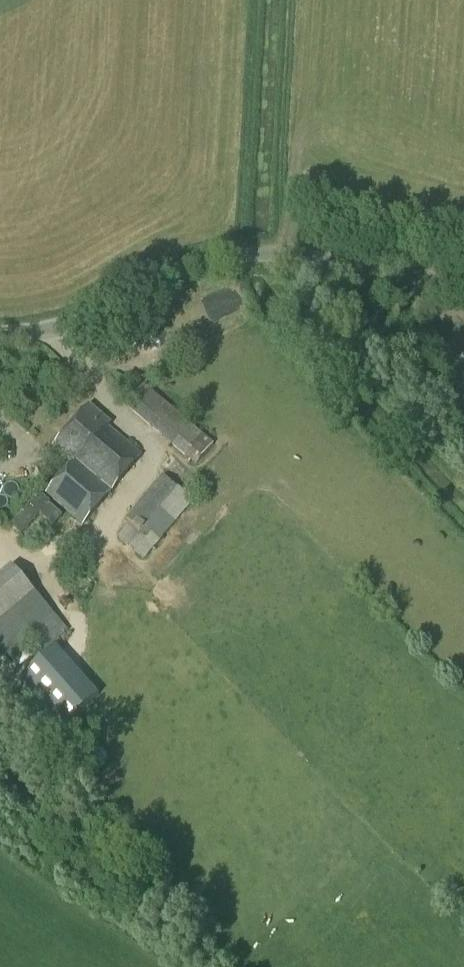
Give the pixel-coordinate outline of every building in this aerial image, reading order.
[(381,362),(387,348),(378,343),(371,357),(381,362)] [(197,465),(214,445),(143,386),(126,407),(197,465)] [(83,526),(142,456),(109,428),(112,424),(90,406),(54,449),(73,465),(47,495),(83,526)] [(144,559),(194,501),(164,476),(126,520),(130,523),(118,537),(144,559)] [(63,517),(49,505),(51,503),(40,494),(11,527),(21,537),(40,516),(53,528),(63,517)] [(57,620),(12,567),(0,577),(0,646),(11,659),(57,620)]
